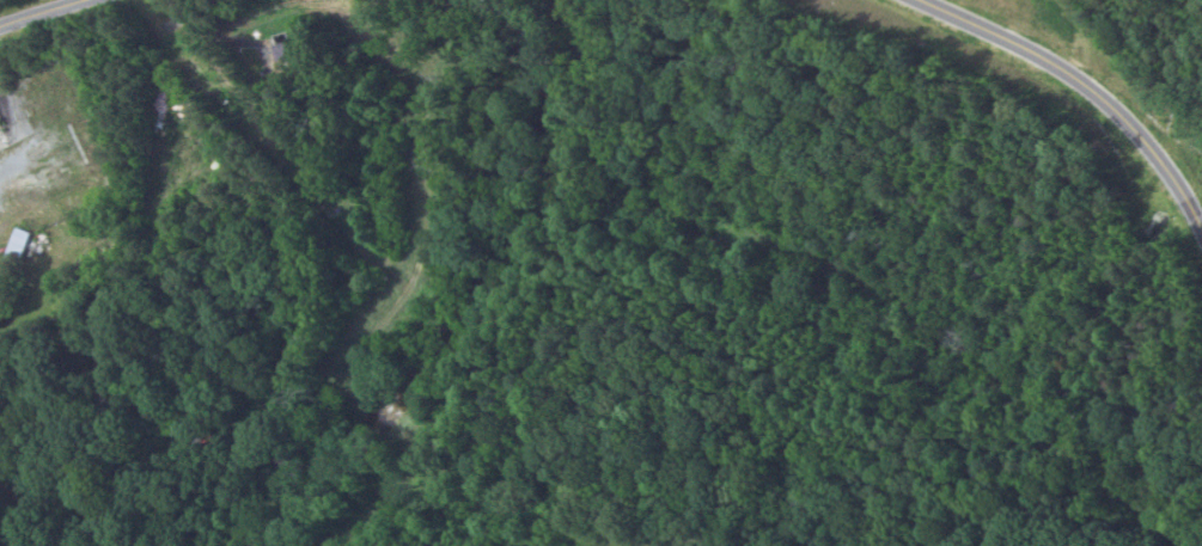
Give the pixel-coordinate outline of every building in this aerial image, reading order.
[(279,60),(274,43),(288,39),(293,55),(279,60)] [(14,277),(0,271),(19,226),(32,232),(14,277)] [(262,386),(246,387),(246,369),(262,369),(262,386)]
